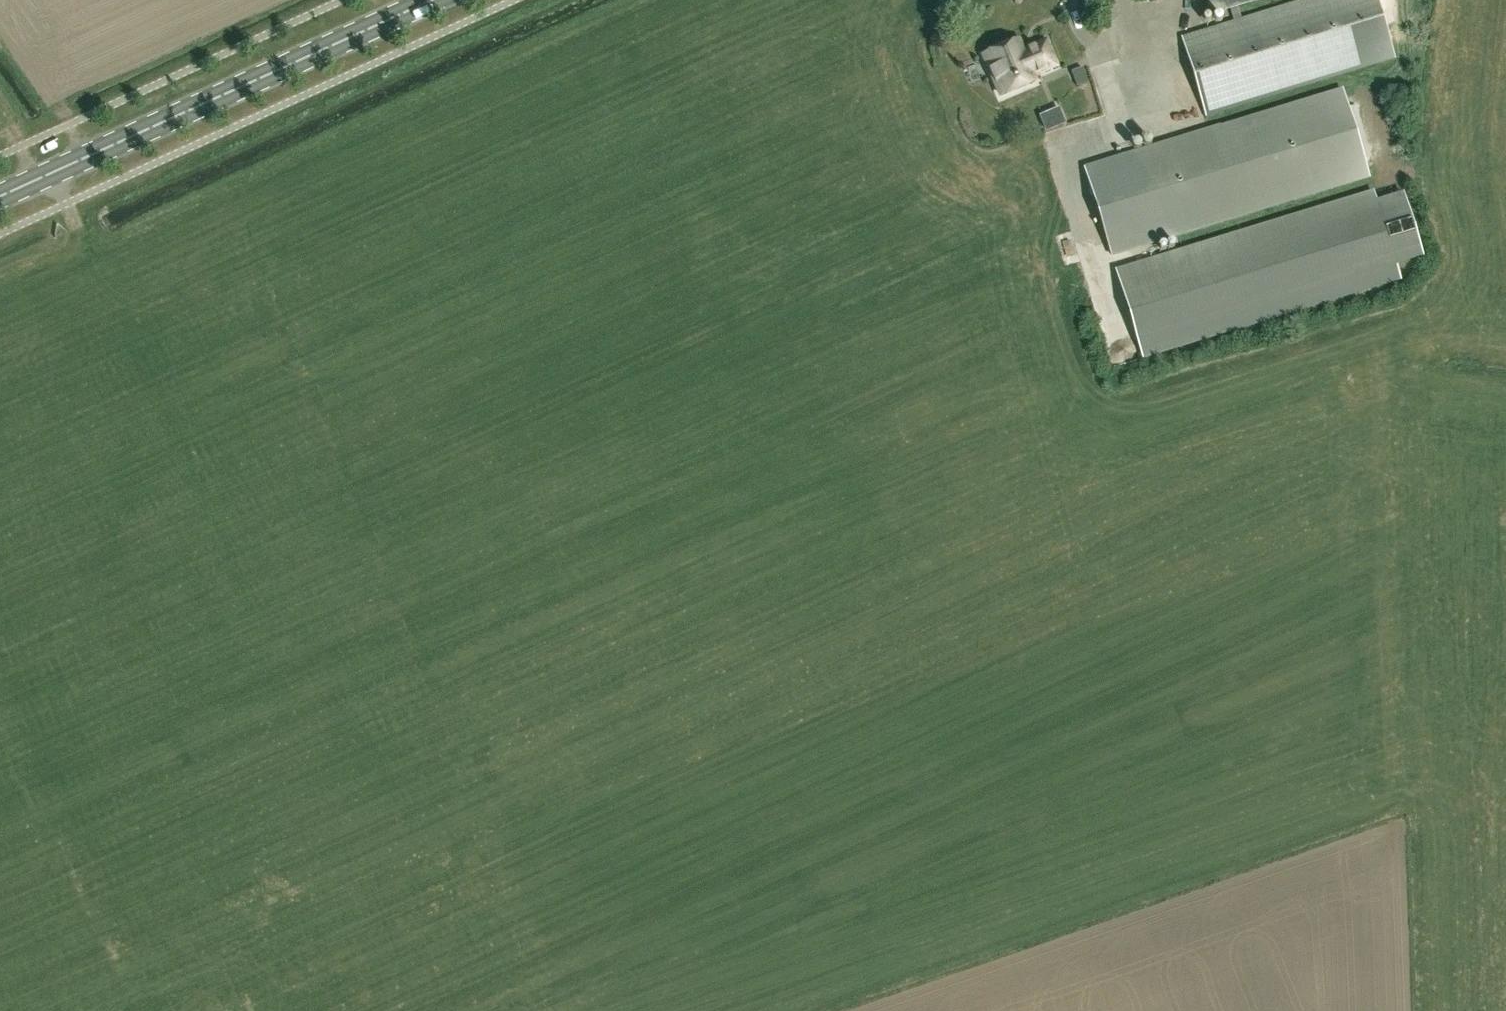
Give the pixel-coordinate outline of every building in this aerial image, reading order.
[(1210,14),(1230,7),(1235,22),(1182,38),(1206,115),(1395,58),(1377,0),(1307,0),(1241,20),(1237,6),(1255,0),(1205,0),(1210,14)] [(1056,66),(1046,42),(1030,49),(1031,50),(1024,53),(1018,41),(985,55),(1002,96),(1036,81),(1033,75),(1056,66)] [(1086,169),(1112,256),(1369,177),(1343,90),(1086,169)] [(1040,117),(1058,113),(1055,100),(1037,104),(1040,117)] [(1374,192),(1117,271),(1144,358),(1401,279),(1395,262),(1422,254),(1404,195),(1377,203),(1374,192)]
